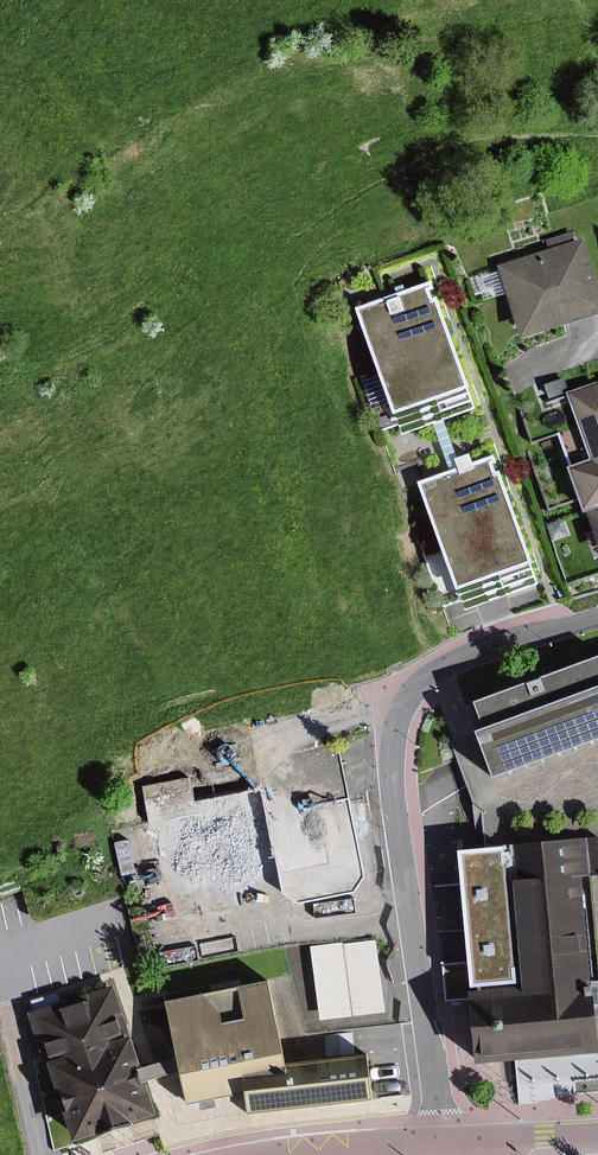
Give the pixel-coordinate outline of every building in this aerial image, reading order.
[(579,236),(571,238),(569,230),(542,238),(545,248),(493,264),(495,271),(473,277),(479,299),(501,293),(515,337),(597,312),(597,298),(579,236)] [(392,292),(349,307),(394,435),(470,408),(431,296),(427,297),(424,288),(428,287),(425,280),(400,289),(399,283),(390,286),(392,292)] [(545,397),(565,390),(560,376),(540,383),(545,397)] [(561,392),(584,460),(561,468),(576,513),(583,512),(597,507),(597,380),(561,392)] [(452,467),(412,481),(456,609),(532,583),(493,470),(490,471),(487,463),(490,462),(488,455),(466,462),(464,454),(449,459),(452,467)] [(583,512),(597,556),(597,507),(583,512)] [(576,531),(570,514),(552,520),(558,537),(576,531)] [(483,728),(475,732),(492,776),(597,737),(597,656),(472,703),(483,728)] [(191,789),(135,800),(141,830),(160,827),(173,889),(265,871),(267,879),(275,877),(278,893),(296,904),(350,894),(363,876),(348,799),(316,805),(315,800),(283,806),(279,783),(193,799),(191,789)] [(487,850),(460,852),(469,962),(447,963),(450,1000),(471,1000),(475,1065),(492,1063),(597,1055),(597,1050),(583,876),(597,874),(597,838),(487,850)] [(340,944),(340,941),(307,945),(316,1021),(383,1013),(374,940),(340,944)] [(143,1064),(117,982),(87,992),(89,997),(63,1005),(61,1000),(64,999),(61,991),(35,999),(37,1008),(30,1010),(48,1067),(50,1066),(58,1090),(49,1093),(55,1113),(64,1110),(73,1138),(97,1131),(98,1134),(133,1122),(133,1120),(158,1112),(147,1077),(174,1063),(172,1050),(143,1064)] [(163,1001),(172,1050),(174,1063),(181,1101),(244,1090),(248,1114),(371,1093),(365,1057),(280,1072),(264,984),(163,1001)]
